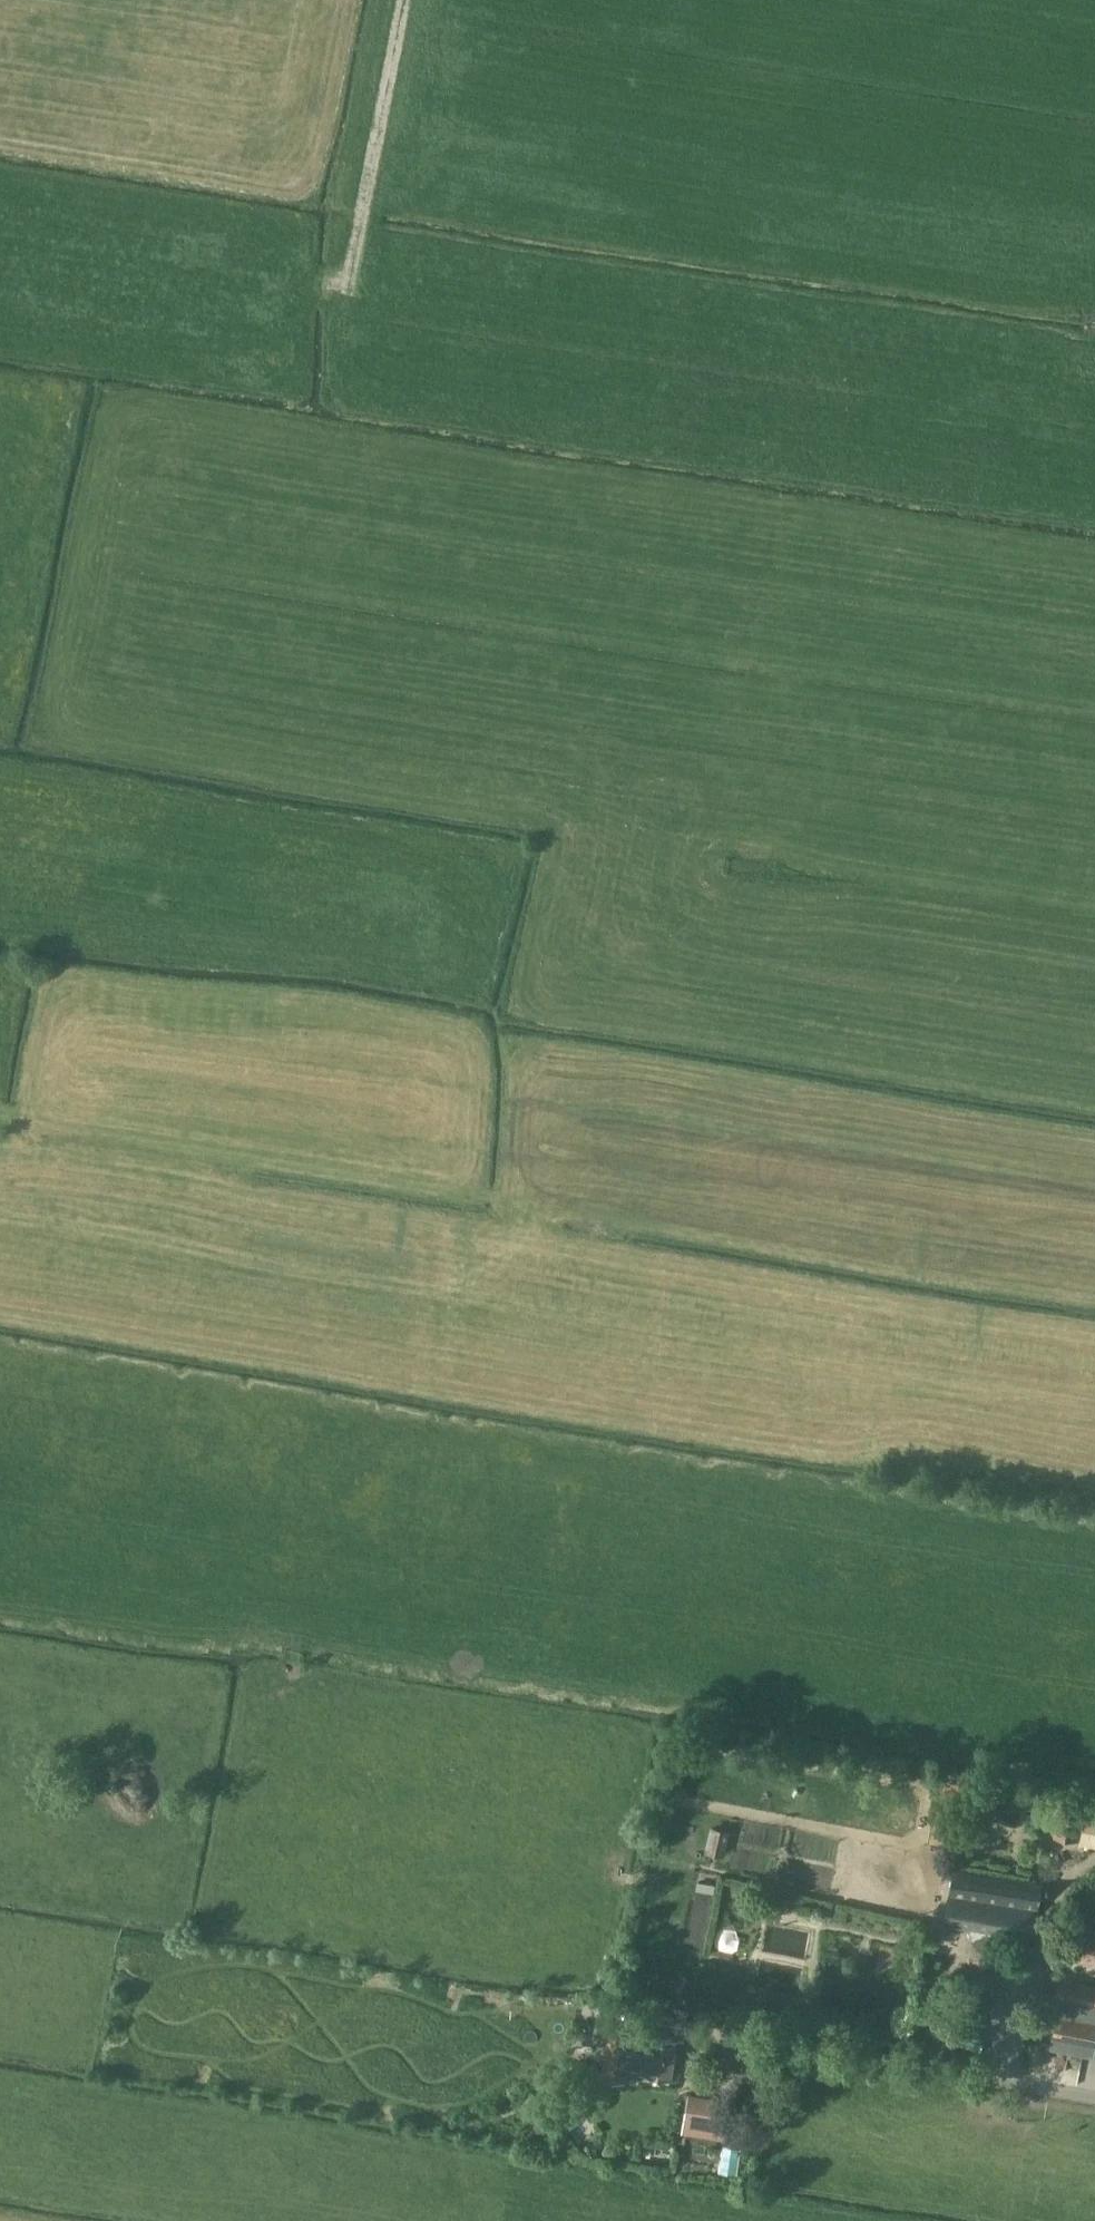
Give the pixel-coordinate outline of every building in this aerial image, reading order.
[(1058,1793),(1051,1834),(1079,1840),(1081,1829),(1094,1832),(1094,1800),(1058,1793)] [(1042,1885),(954,1870),(945,1924),(968,1928),(973,1939),(967,1957),(984,1973),(1004,1966),(1007,1947),(992,1933),(993,1932),(1033,1939),(1042,1885)] [(698,1881),(696,1890),(712,1893),(714,1884),(698,1881)] [(1081,1926),(1075,1959),(1094,1962),(1094,1928),(1081,1926)] [(1054,1999),(1060,2000),(1094,2006),(1094,1985),(1058,1978),(1058,1979),(1057,1981),(1054,1999)] [(1053,2039),(1094,2046),(1094,2021),(1057,2015),(1053,2039)] [(610,2023),(603,2066),(628,2070),(629,2066),(633,2040),(635,2028),(610,2023)] [(640,2073),(679,2080),(685,2039),(647,2032),(645,2042),(633,2040),(629,2066),(641,2067),(640,2073)] [(751,2101),(751,2102),(758,2103),(760,2090),(753,2089),(752,2093),(752,2100),(751,2101)] [(745,2101),(688,2092),(682,2132),(686,2132),(686,2136),(693,2137),(694,2134),(738,2141),(745,2101)] [(566,2112),(557,2120),(564,2129),(574,2122),(566,2112)]
